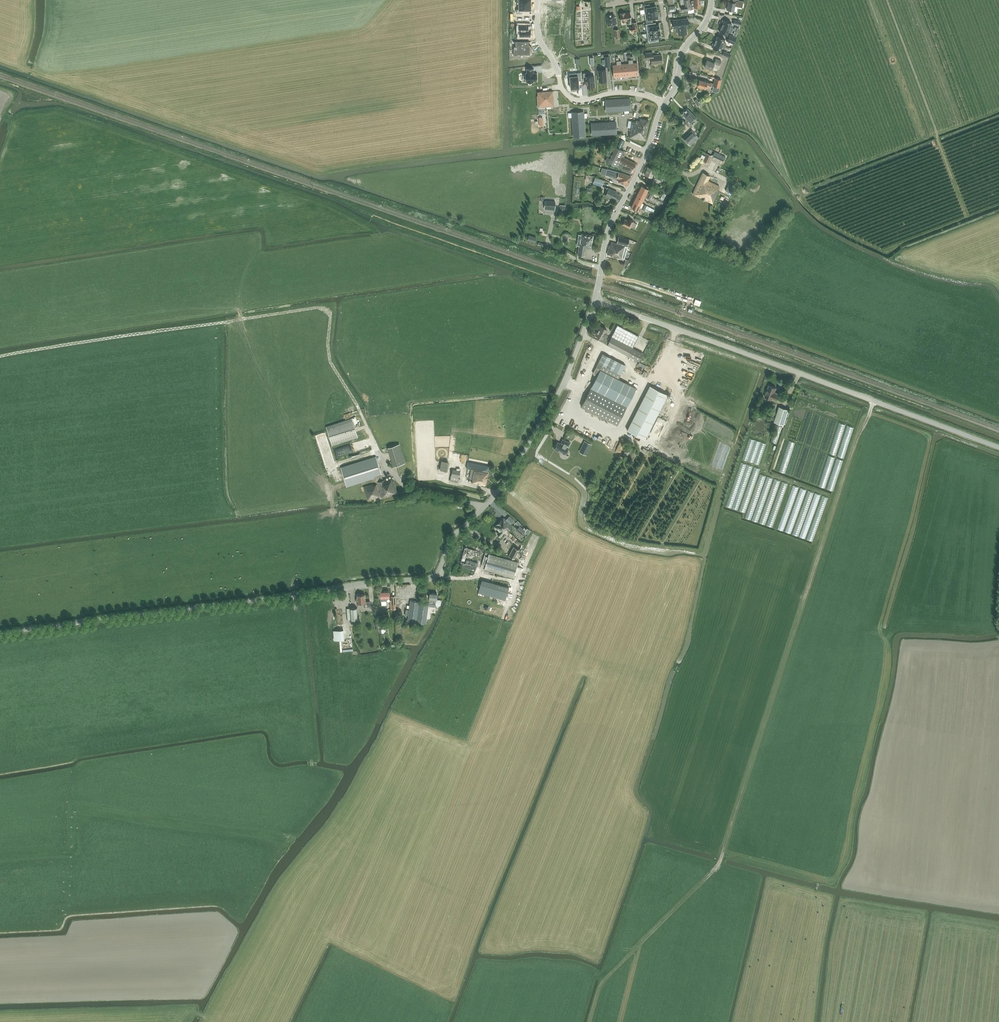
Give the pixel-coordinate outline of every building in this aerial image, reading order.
[(682,11),(692,9),(692,3),(690,3),(690,0),(680,0),(682,11)] [(691,1),(692,3),(692,9),(694,9),(694,13),(697,13),(697,8),(701,8),(701,0),(694,0),(691,1)] [(735,6),(741,7),(742,3),(737,2),(737,3),(728,2),(727,10),(734,11),(735,6)] [(518,9),(517,9),(517,13),(523,13),(523,10),(530,10),(530,4),(531,4),(518,4),(518,9)] [(643,5),(645,14),(657,12),(656,6),(650,7),(649,4),(643,5)] [(559,17),(559,11),(559,8),(553,8),(553,11),(548,11),(548,17),(559,17)] [(630,12),(625,13),(625,12),(621,13),(620,13),(621,21),(622,21),(626,21),(631,20),(630,12)] [(658,18),(657,12),(645,14),(646,23),(652,22),(652,19),(658,18)] [(615,24),(617,24),(616,17),(614,17),(614,14),(606,15),(608,26),(615,25),(616,25),(615,24)] [(688,18),(673,20),(674,27),(679,26),(680,34),(687,34),(686,25),(688,25),(688,18)] [(723,20),(721,24),(722,24),(722,26),(732,30),(733,28),(730,27),(731,23),(724,20),(724,21),(723,20)] [(632,22),(633,27),(630,27),(630,31),(634,31),(638,31),(636,22),(632,22)] [(647,33),(660,31),(659,25),(656,25),(656,22),(646,24),(647,33)] [(526,25),(518,25),(518,31),(519,31),(519,37),(530,37),(530,29),(528,29),(526,29),(526,25)] [(720,28),(719,31),(720,31),(719,32),(727,35),(728,31),(731,32),(732,30),(722,26),(721,28),(720,28)] [(661,38),(660,31),(647,33),(649,42),(658,41),(658,38),(661,38)] [(737,37),(729,34),(727,41),(734,44),(737,37)] [(716,39),(715,42),(725,46),(726,44),(723,43),(725,39),(717,36),(717,37),(716,39)] [(513,49),(513,55),(517,55),(517,54),(521,54),(520,51),(523,51),(523,54),(530,54),(530,51),(531,51),(531,46),(528,46),(528,41),(515,41),(515,46),(517,46),(517,49),(513,49)] [(713,43),(712,47),(713,47),(713,48),(720,51),(721,47),(725,49),(725,46),(715,42),(714,44),(713,43)] [(652,52),(646,53),(646,59),(651,59),(651,64),(656,64),(656,63),(662,62),(661,55),(653,56),(652,52)] [(704,66),(712,69),(713,67),(715,67),(718,68),(719,65),(720,65),(722,60),(716,58),(714,63),(707,60),(704,66)] [(525,81),(527,81),(527,82),(534,82),(534,81),(537,81),(537,73),(534,73),(534,68),(527,68),(527,73),(525,73),(523,73),(523,81),(525,81)] [(606,69),(598,70),(599,82),(607,81),(606,69)] [(571,89),(571,88),(578,88),(579,88),(579,87),(578,81),(582,80),(581,72),(570,74),(571,88),(571,89)] [(587,87),(595,86),(594,75),(587,76),(586,73),(583,73),(584,81),(586,80),(586,84),(587,83),(587,87)] [(698,83),(697,86),(705,88),(706,85),(713,87),(714,85),(714,84),(708,82),(699,80),(698,80),(698,81),(697,82),(698,82),(698,83)] [(553,95),(553,91),(538,92),(539,107),(551,106),(551,102),(553,102),(553,96),(552,96),(552,95),(553,95)] [(607,107),(607,111),(630,110),(629,107),(630,107),(630,98),(605,100),(606,107),(607,107)] [(681,113),(680,114),(686,120),(684,121),(688,126),(690,124),(694,121),(693,121),(696,118),(687,108),(685,111),(685,110),(683,111),(682,111),(681,113)] [(581,112),(572,112),(573,137),(580,136),(580,135),(585,135),(584,113),(581,113),(581,112)] [(630,137),(645,140),(648,120),(640,119),(640,121),(636,121),(636,122),(632,121),(631,128),(630,128),(630,133),(630,137)] [(615,124),(615,122),(592,123),(592,128),(591,128),(592,135),(616,133),(616,124),(615,124)] [(692,130),(683,138),(688,143),(696,135),(692,130)] [(624,151),(613,146),(605,160),(631,173),(636,163),(622,156),(624,151)] [(725,156),(714,151),(712,155),(723,160),(725,156)] [(711,155),(707,153),(703,161),(708,163),(711,155)] [(644,174),(652,177),(653,175),(663,178),(665,174),(655,170),(648,166),(644,174)] [(607,169),(605,175),(617,178),(619,179),(618,182),(628,185),(631,176),(621,173),(607,169)] [(710,176),(702,172),(692,194),(711,203),(711,202),(712,203),(718,190),(717,190),(719,186),(708,180),(710,176)] [(604,180),(595,177),(593,183),(602,186),(604,180)] [(729,184),(726,191),(731,193),(735,186),(729,184)] [(651,197),(652,195),(652,194),(647,192),(648,189),(641,186),(639,191),(651,197)] [(616,193),(617,192),(609,188),(607,187),(605,190),(607,191),(605,195),(617,201),(620,195),(616,193)] [(650,199),(651,197),(639,191),(636,196),(643,200),(645,197),(650,199)] [(636,196),(633,202),(646,208),(649,210),(651,211),(651,210),(652,208),(642,203),(643,200),(636,196)] [(633,202),(631,207),(638,211),(640,208),(645,210),(646,208),(633,202)] [(625,219),(622,224),(630,228),(631,226),(635,228),(637,224),(633,222),(634,221),(629,219),(628,221),(625,219)] [(591,249),(593,236),(581,234),(581,235),(582,235),(580,245),(579,245),(578,254),(585,256),(586,248),(591,249)] [(628,245),(629,240),(619,237),(617,242),(618,242),(617,244),(611,242),(611,243),(610,246),(610,245),(607,254),(621,258),(624,259),(626,251),(627,247),(628,245)] [(595,334),(600,337),(598,339),(605,343),(606,341),(606,340),(608,336),(607,335),(607,334),(605,333),(607,329),(600,325),(595,334)] [(639,336),(618,325),(607,344),(639,361),(643,354),(633,348),(639,336)] [(595,367),(600,369),(581,405),(617,424),(636,388),(619,378),(626,365),(603,353),(595,367)] [(645,439),(668,394),(650,385),(627,430),(645,439)] [(765,393),(766,393),(765,396),(772,399),(777,400),(779,394),(775,392),(776,388),(769,385),(767,390),(765,393)] [(779,406),(774,421),(784,424),(789,409),(779,406)] [(834,486),(852,427),(795,410),(777,469),(834,486)] [(352,418),(326,427),(332,446),(358,437),(352,418)] [(766,426),(766,425),(766,424),(766,423),(766,422),(765,420),(763,419),(762,418),(760,418),(759,418),(758,418),(756,419),(755,420),(754,421),(754,422),(753,424),(753,425),(753,426),(753,428),(754,429),(755,430),(756,430),(757,431),(758,432),(760,432),(761,432),(762,431),(764,430),(765,430),(765,429),(766,428),(766,426)] [(777,424),(772,441),(776,443),(781,425),(777,424)] [(317,438),(323,465),(331,463),(329,453),(324,454),(322,445),(327,444),(326,436),(317,438)] [(749,436),(742,458),(758,462),(764,445),(758,444),(760,440),(749,436)] [(558,442),(554,449),(565,454),(568,447),(570,443),(564,439),(562,439),(560,443),(558,442)] [(356,442),(342,446),(345,454),(360,449),(358,445),(357,445),(356,442)] [(586,442),(581,452),(586,455),(592,444),(586,442)] [(399,444),(387,447),(393,467),(405,463),(399,444)] [(376,456),(341,467),(347,487),(375,478),(376,482),(377,482),(380,493),(379,493),(376,484),(373,485),(373,484),(363,487),(367,500),(381,497),(381,498),(397,493),(394,481),(393,481),(392,477),(392,478),(392,477),(383,479),(376,456)] [(440,469),(447,471),(449,462),(442,460),(440,469)] [(726,505),(731,507),(745,463),(740,461),(726,505)] [(489,466),(467,462),(466,468),(474,470),(472,483),(485,486),(488,472),(489,466)] [(740,510),(745,512),(759,468),(754,466),(740,510)] [(453,469),(450,480),(458,482),(460,471),(453,469)] [(499,522),(495,526),(499,531),(497,533),(500,536),(507,529),(508,530),(512,526),(511,524),(505,520),(503,518),(499,522)] [(520,526),(516,529),(522,534),(523,532),(525,531),(520,526)] [(485,552),(466,546),(461,562),(477,567),(477,566),(481,568),(482,563),(486,565),(485,569),(514,578),(518,562),(490,553),(489,557),(484,555),(485,552)] [(514,546),(509,555),(515,558),(520,549),(514,546)] [(509,587),(482,580),(478,592),(506,600),(509,587)] [(389,591),(380,592),(381,601),(386,601),(387,601),(386,597),(389,597),(389,591)] [(430,593),(429,603),(436,603),(436,599),(437,594),(430,593)] [(356,595),(357,599),(356,599),(357,603),(362,602),(363,607),(370,606),(370,601),(366,602),(365,594),(356,595)] [(410,600),(407,622),(426,624),(429,603),(410,600)] [(333,629),(333,639),(344,639),(344,629),(333,629)]
